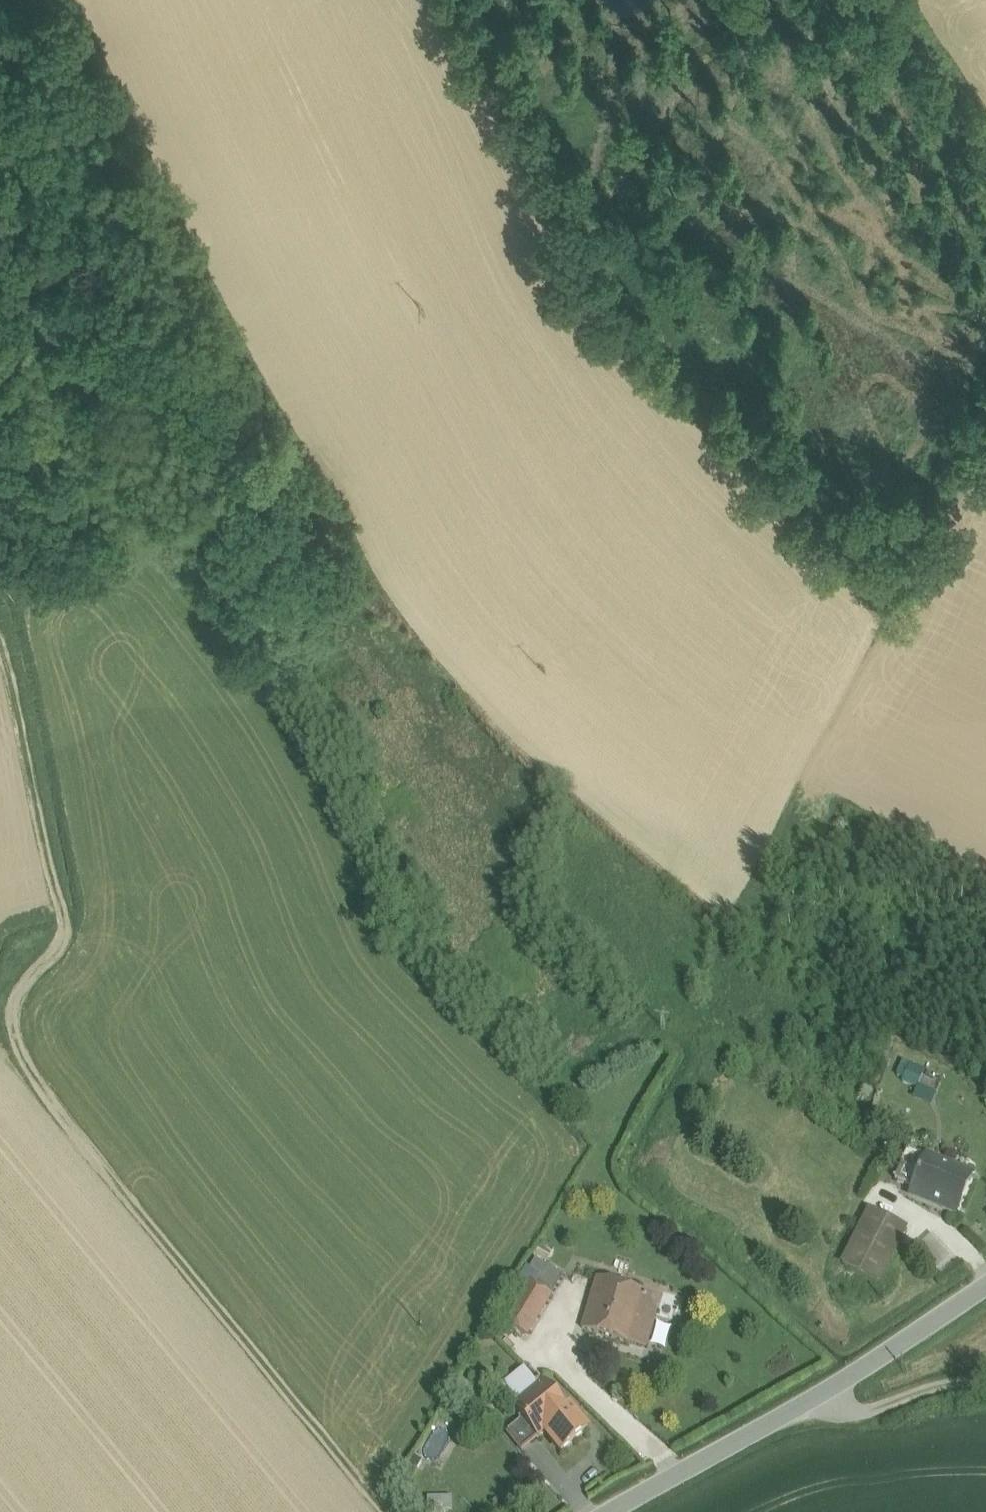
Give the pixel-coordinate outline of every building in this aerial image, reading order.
[(894,1076),(918,1085),(925,1068),(902,1058),(894,1076)] [(970,1177),(907,1151),(895,1181),(915,1189),(913,1195),(956,1212),(970,1177)] [(906,1228),(870,1210),(843,1264),(879,1282),(906,1228)] [(562,1276),(536,1260),(530,1270),(540,1276),(534,1286),(550,1295),(562,1276)] [(534,1286),(523,1278),(514,1293),(521,1298),(505,1324),(525,1336),(550,1295),(534,1286)] [(661,1298),(597,1279),(582,1329),(631,1345),(647,1349),(657,1318),(656,1317),(661,1298)] [(569,1413),(542,1379),(536,1384),(539,1388),(514,1409),(539,1440),(555,1427),(554,1425),(569,1413)]
